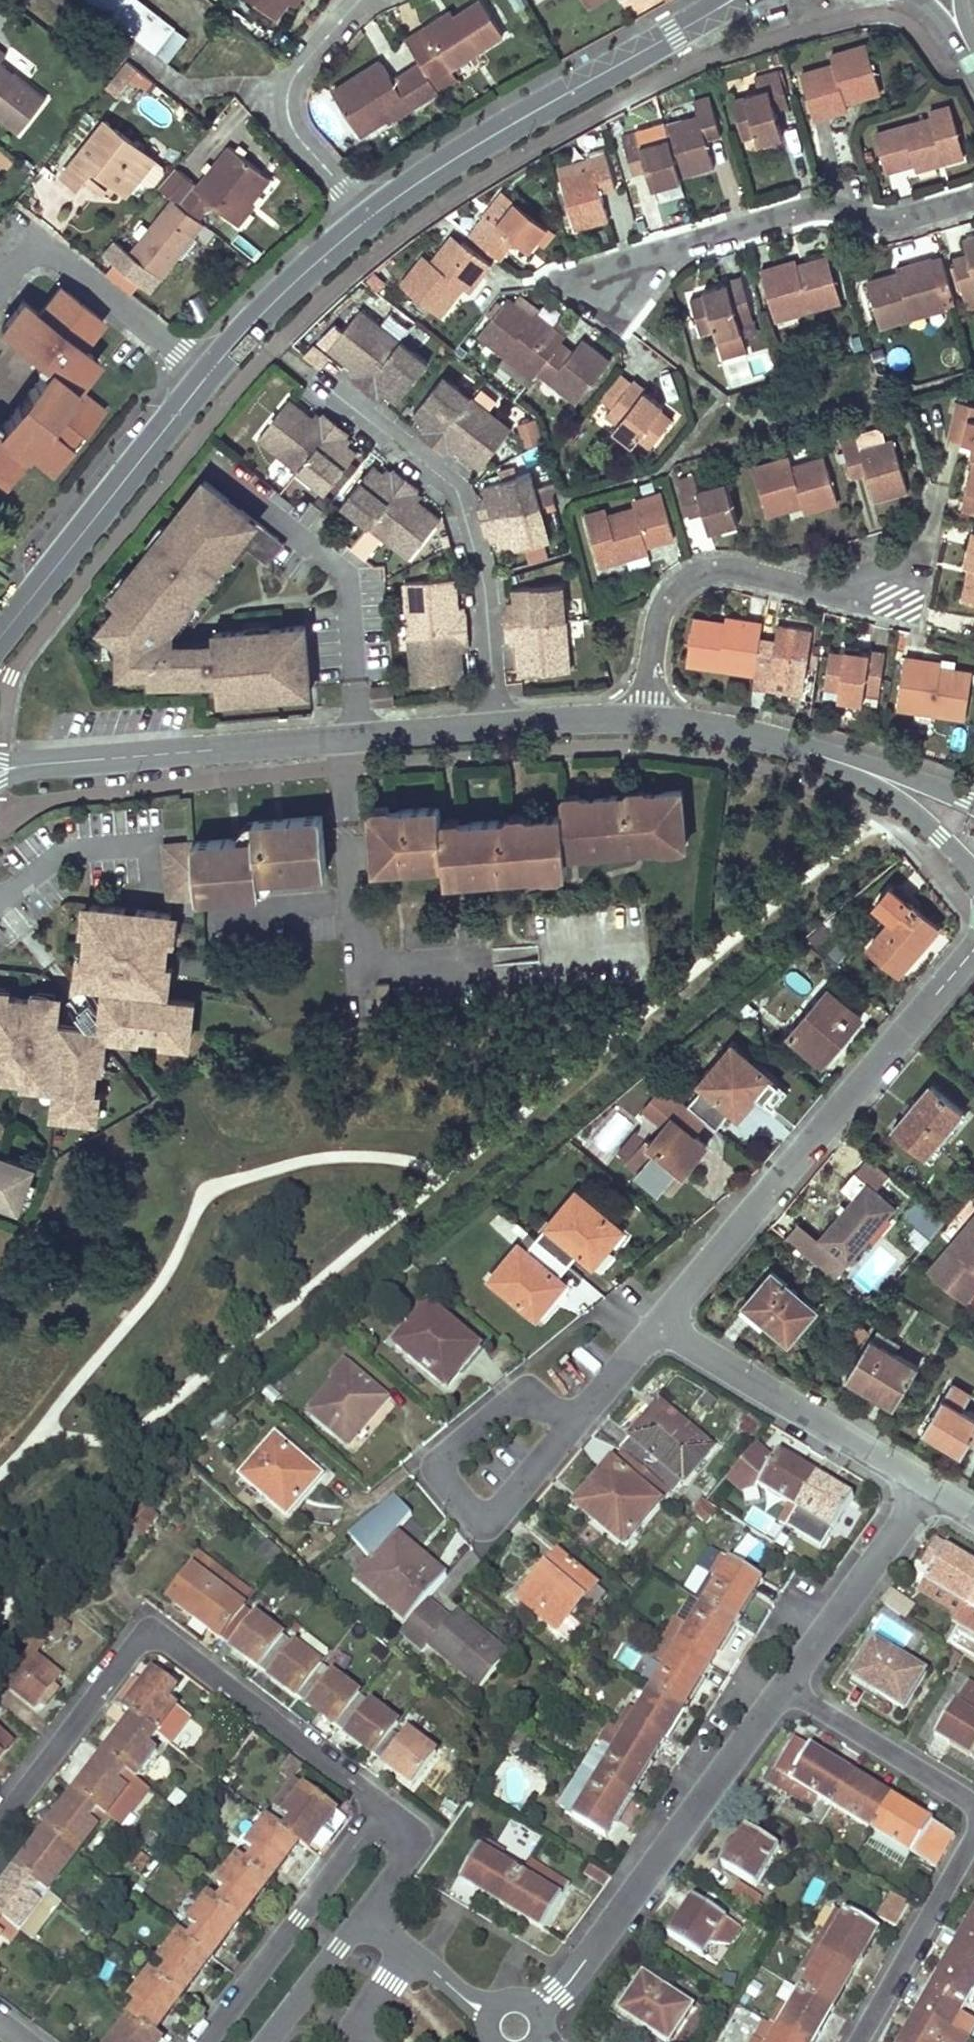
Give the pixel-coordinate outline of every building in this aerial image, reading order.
[(142,0),(90,0),(155,51),(176,27),(142,0)] [(276,16),(289,0),(256,0),(276,16)] [(425,26),(405,38),(421,63),(432,81),(451,69),(504,37),(481,1),(454,16),(429,33),(425,26)] [(451,10),(425,26),(429,33),(454,16),(451,10)] [(818,79),(805,83),(815,116),(850,107),(847,99),(881,88),(868,42),(832,53),(835,63),(815,69),(818,79)] [(17,131),(44,97),(0,61),(6,53),(0,48),(0,121),(2,120),(17,131)] [(126,59),(110,79),(120,88),(137,68),(126,59)] [(382,61),(334,91),(356,126),(369,118),(375,127),(387,118),(407,106),(411,111),(425,102),(407,72),(394,80),(382,61)] [(432,81),(421,63),(407,72),(425,102),(439,92),(432,81)] [(457,80),(451,69),(432,81),(439,92),(457,80)] [(818,79),(815,69),(802,73),(805,83),(818,79)] [(789,104),(779,71),(756,78),(760,91),(744,96),(746,105),(734,109),(743,138),(756,134),(759,143),(784,136),(776,109),(789,104)] [(746,105),(744,96),(731,100),(734,109),(746,105)] [(697,114),(665,124),(668,138),(681,176),(712,166),(705,141),(702,132),(718,127),(708,97),(692,102),(697,114)] [(407,106),(387,118),(391,123),(411,111),(407,106)] [(905,132),(876,140),(885,171),(914,162),(916,169),(964,155),(950,107),(929,112),(930,119),(903,127),(905,132)] [(369,118),(356,126),(361,135),(375,127),(369,118)] [(155,159),(106,121),(64,175),(79,189),(86,181),(90,176),(94,172),(99,175),(102,171),(108,176),(105,180),(111,185),(116,189),(125,195),(155,159)] [(718,127),(702,132),(705,141),(721,136),(718,127)] [(905,132),(903,127),(875,134),(876,140),(905,132)] [(640,147),(635,132),(621,136),(629,166),(644,161),(646,169),(652,189),(682,180),(681,176),(668,138),(640,147)] [(263,170),(230,144),(198,184),(175,166),(156,187),(172,200),(180,206),(195,188),(211,201),(235,221),(252,200),(257,193),(249,187),(263,170)] [(591,167),(560,176),(574,229),(608,219),(600,192),(598,185),(612,180),(603,148),(587,153),(588,157),(591,167)] [(588,157),(558,166),(560,176),(591,167),(588,157)] [(644,161),(629,166),(632,173),(646,169),(644,161)] [(263,170),(249,187),(257,193),(271,176),(263,170)] [(108,176),(102,171),(99,175),(105,180),(108,176)] [(108,190),(90,176),(86,181),(104,195),(108,190)] [(614,187),(612,180),(598,185),(600,192),(614,187)] [(116,189),(111,185),(108,190),(113,194),(116,189)] [(196,219),(211,201),(195,188),(180,206),(196,219)] [(172,200),(130,253),(158,276),(176,255),(171,252),(187,232),(190,235),(201,223),(196,219),(180,206),(172,200)] [(252,200),(235,221),(239,224),(256,203),(252,200)] [(494,224),(483,215),(473,227),(477,230),(470,239),(498,261),(505,252),(498,247),(509,235),(515,240),(529,251),(536,241),(548,228),(514,201),(494,224)] [(554,233),(548,228),(536,241),(543,247),(554,233)] [(187,232),(171,252),(176,255),(190,235),(187,232)] [(509,235),(498,247),(505,252),(515,240),(509,235)] [(962,295),(973,291),(973,236),(962,239),(966,253),(952,258),(962,295)] [(452,238),(431,264),(437,269),(459,243),(452,238)] [(423,258),(403,283),(440,312),(460,287),(466,292),(488,265),(459,243),(437,269),(431,264),(423,258)] [(148,290),(158,276),(130,253),(119,267),(148,290)] [(796,259),(763,269),(775,312),(808,302),(810,308),(842,300),(829,255),(797,264),(796,259)] [(866,281),(880,327),(945,307),(930,258),(895,268),(896,272),(866,281)] [(736,316),(751,312),(741,276),(726,280),(726,283),(702,289),(703,293),(691,297),(700,335),(714,331),(716,338),(740,331),(738,324),(736,316)] [(440,312),(403,283),(400,287),(437,316),(440,312)] [(1,484),(24,454),(49,476),(101,412),(74,391),(97,363),(82,351),(102,324),(60,290),(38,315),(21,301),(0,328),(0,332),(45,368),(0,424),(0,483),(1,484)] [(973,301),(973,291),(962,295),(965,304),(973,301)] [(509,352),(538,374),(558,349),(563,342),(566,339),(538,315),(534,320),(508,300),(479,337),(505,357),(509,352)] [(808,302),(775,312),(776,317),(810,308),(808,302)] [(422,366),(355,311),(324,350),(345,367),(351,371),(345,377),(369,396),(374,390),(380,394),(392,404),(422,366)] [(751,312),(736,316),(738,324),(753,320),(751,312)] [(558,349),(538,374),(575,406),(611,362),(584,340),(574,352),(570,358),(558,349)] [(574,352),(563,342),(558,349),(570,358),(574,352)] [(538,374),(509,352),(505,357),(533,380),(538,374)] [(345,367),(340,374),(345,377),(351,371),(345,367)] [(624,374),(604,400),(615,410),(636,383),(624,374)] [(643,441),(654,451),(678,421),(666,411),(669,407),(650,391),(651,389),(640,380),(636,383),(615,410),(610,416),(622,425),(618,432),(638,448),(643,441)] [(440,381),(410,419),(422,428),(427,432),(422,438),(444,456),(449,451),(454,455),(477,474),(509,435),(440,381)] [(374,390),(369,396),(374,400),(380,394),(374,390)] [(964,398),(954,434),(973,439),(973,400),(964,398)] [(285,401),(254,440),(322,495),(352,456),(339,445),(334,441),(341,432),(316,415),(310,422),(305,418),(285,401)] [(310,422),(316,415),(312,411),(305,418),(310,422)] [(518,422),(526,447),(544,441),(536,416),(518,422)] [(422,428),(417,435),(422,438),(427,432),(422,428)] [(334,441),(339,445),(346,437),(341,432),(334,441)] [(865,454),(861,441),(846,445),(855,476),(870,471),(871,478),(878,504),(912,495),(899,445),(865,454)] [(449,451),(444,456),(449,460),(454,455),(449,451)] [(829,459),(797,468),(798,475),(831,464),(829,459)] [(794,460),(759,470),(771,516),(807,507),(809,514),(842,504),(831,464),(798,475),(797,468),(794,460)] [(369,469),(338,508),(406,562),(437,523),(415,505),(409,501),(415,494),(391,476),(386,482),(381,478),(369,469)] [(870,471),(855,476),(857,482),(871,478),(870,471)] [(381,478),(386,482),(391,476),(386,472),(381,478)] [(553,540),(526,475),(480,495),(483,502),(485,509),(480,512),(490,537),(496,534),(498,541),(505,559),(553,540)] [(286,539),(206,477),(112,594),(120,600),(99,625),(118,640),(118,670),(147,670),(149,683),(219,678),(221,696),(282,693),(282,684),(312,682),(308,625),(215,631),(217,642),(217,647),(170,650),(163,643),(168,635),(231,556),(238,562),(251,545),(271,560),(286,539)] [(701,492),(698,478),(683,481),(691,511),(705,508),(707,515),(712,535),(740,525),(730,484),(701,492)] [(415,505),(420,498),(415,494),(409,501),(415,505)] [(607,515),(588,520),(600,570),(652,556),(651,549),(674,543),(667,511),(664,498),(635,505),(637,512),(609,520),(607,515)] [(483,502),(476,505),(480,512),(485,509),(483,502)] [(705,508),(691,511),(692,519),(707,515),(705,508)] [(496,534),(490,537),(492,543),(498,541),(496,534)] [(966,566),(972,567),(965,596),(973,599),(973,534),(966,566)] [(409,582),(417,683),(466,680),(465,652),(464,644),(472,644),(470,616),(462,616),(462,609),(459,578),(409,582)] [(576,673),(568,589),(518,593),(519,605),(520,613),(513,613),(515,644),(523,644),(524,652),(525,676),(576,673)] [(724,626),(693,623),(687,669),(719,673),(719,668),(756,673),(759,649),(760,642),(762,625),(725,620),(724,626)] [(805,688),(811,634),(776,630),(774,643),(774,651),(759,649),(756,673),(755,681),(805,688)] [(217,647),(217,642),(180,645),(168,635),(163,643),(170,650),(217,647)] [(774,651),(774,643),(760,642),(759,649),(774,651)] [(524,652),(523,644),(515,644),(516,652),(524,652)] [(845,657),(829,655),(825,693),(840,695),(839,704),(862,707),(863,697),(864,689),(881,691),(885,655),(870,653),(870,655),(846,652),(845,657)] [(905,661),(898,704),(933,710),(932,717),(966,721),(972,677),(954,674),(940,672),(940,666),(905,661)] [(940,666),(940,672),(954,674),(955,663),(941,662),(940,666)] [(756,673),(719,668),(719,673),(755,681),(756,673)] [(805,688),(755,681),(753,690),(767,692),(804,697),(805,688)] [(282,684),(282,693),(308,691),(313,690),(312,682),(282,684)] [(881,691),(864,689),(863,697),(880,700),(881,691)] [(763,713),(767,692),(753,690),(751,709),(763,713)] [(840,695),(825,693),(823,702),(839,704),(840,695)] [(933,710),(898,704),(898,712),(932,717),(933,710)] [(440,806),(374,811),(377,866),(393,865),(447,861),(448,878),(454,878),(519,873),(568,869),(566,853),(638,848),(688,845),(683,790),(563,798),(563,813),(442,822),(440,806)] [(241,837),(194,841),(198,895),(260,890),(260,874),(276,872),(325,869),(322,815),(254,819),(255,837),(241,837)] [(241,832),(241,837),(255,837),(254,819),(250,820),(241,832)] [(193,897),(188,842),(158,844),(162,899),(193,897)] [(277,879),(276,872),(260,874),(260,890),(267,890),(277,879)] [(893,918),(868,946),(898,970),(937,925),(889,885),(875,904),(893,918)] [(114,909),(80,907),(76,985),(104,988),(101,1029),(101,1032),(107,1032),(184,1037),(187,999),(153,995),(158,913),(125,910),(123,920),(113,919),(114,909)] [(125,910),(114,909),(113,919),(123,920),(125,910)] [(810,935),(817,945),(834,931),(826,923),(810,935)] [(861,1016),(828,988),(789,1032),(822,1060),(861,1016)] [(55,1086),(52,1114),(90,1116),(96,1039),(96,1036),(92,1036),(52,1032),(53,1024),(33,1002),(0,1000),(0,1081),(55,1086)] [(54,1003),(33,1002),(53,1024),(54,1003)] [(101,1029),(92,1036),(96,1036),(96,1039),(107,1032),(101,1032),(101,1029)] [(770,1076),(732,1044),(700,1082),(734,1112),(752,1091),(755,1094),(770,1076)] [(961,1109),(930,1082),(893,1126),(931,1160),(942,1146),(935,1139),(961,1109)] [(635,1132),(618,1151),(659,1186),(676,1166),(683,1172),(706,1144),(672,1116),(648,1143),(635,1132)] [(887,1177),(866,1160),(855,1171),(876,1190),(887,1177)] [(16,1218),(30,1174),(0,1164),(0,1212),(16,1218)] [(853,1196),(819,1237),(847,1262),(895,1207),(876,1190),(855,1171),(842,1186),(853,1196)] [(577,1192),(536,1241),(565,1265),(575,1251),(588,1261),(602,1245),(606,1248),(622,1229),(577,1192)] [(945,1220),(930,1207),(906,1235),(922,1247),(945,1220)] [(928,1272),(962,1302),(973,1289),(973,1217),(928,1272)] [(847,1262),(819,1237),(798,1220),(784,1237),(832,1279),(847,1262)] [(516,1244),(488,1278),(534,1316),(549,1299),(546,1295),(560,1279),(555,1275),(565,1265),(536,1241),(527,1253),(516,1244)] [(817,1307),(773,1269),(746,1302),(768,1320),(766,1322),(788,1341),(817,1307)] [(479,1347),(429,1305),(395,1345),(439,1383),(458,1363),(462,1367),(479,1347)] [(872,1336),(871,1335),(845,1377),(872,1394),(876,1390),(895,1403),(918,1366),(897,1351),(902,1344),(877,1328),(872,1336)] [(341,1422),(355,1434),(385,1396),(345,1361),(333,1375),(338,1379),(310,1410),(333,1431),(341,1422)] [(973,1438),(973,1417),(961,1409),(970,1395),(953,1384),(922,1431),(938,1441),(940,1437),(961,1451),(971,1437),(973,1438)] [(643,1422),(620,1448),(624,1453),(670,1492),(674,1494),(713,1447),(663,1406),(647,1425),(643,1422)] [(235,1422),(224,1409),(209,1422),(219,1434),(235,1422)] [(276,1435),(240,1475),(286,1516),(321,1475),(276,1435)] [(774,1459),(755,1443),(726,1479),(740,1490),(757,1484),(794,1506),(810,1481),(795,1472),(800,1464),(778,1451),(774,1459)] [(624,1545),(670,1492),(624,1453),(582,1503),(598,1518),(595,1521),(624,1545)] [(810,1481),(815,1473),(800,1464),(795,1472),(810,1481)] [(831,1484),(815,1473),(810,1481),(827,1491),(831,1484)] [(794,1506),(834,1531),(853,1497),(831,1484),(827,1491),(810,1481),(794,1506)] [(116,1548),(127,1557),(144,1537),(141,1533),(167,1503),(158,1496),(116,1548)] [(416,1555),(394,1537),(357,1578),(407,1622),(428,1598),(446,1576),(419,1552),(416,1555)] [(949,1549),(921,1593),(961,1617),(973,1595),(973,1573),(963,1566),(967,1560),(949,1549)] [(719,1559),(709,1552),(702,1566),(712,1572),(719,1559)] [(198,1554),(164,1596),(174,1605),(185,1592),(180,1586),(195,1570),(244,1608),(252,1596),(198,1554)] [(545,1578),(523,1602),(557,1631),(596,1587),(557,1554),(540,1574),(545,1578)] [(717,1580),(702,1602),(734,1621),(752,1590),(757,1593),(764,1580),(722,1555),(719,1559),(712,1572),(709,1576),(717,1580)] [(967,1560),(963,1566),(973,1573),(973,1564),(967,1560)] [(206,1628),(219,1639),(244,1608),(195,1570),(180,1586),(185,1592),(174,1605),(194,1620),(198,1615),(210,1624),(206,1628)] [(914,1606),(889,1587),(879,1601),(882,1604),(906,1620),(914,1606)] [(752,1590),(734,1621),(738,1624),(757,1593),(752,1590)] [(961,1617),(958,1620),(969,1625),(973,1617),(973,1595),(961,1617)] [(429,1642),(479,1686),(508,1653),(458,1609),(451,1617),(428,1598),(407,1622),(399,1630),(422,1650),(429,1642)] [(683,1621),(671,1640),(713,1665),(721,1651),(717,1649),(734,1621),(702,1602),(689,1624),(683,1621)] [(282,1637),(244,1608),(219,1639),(231,1648),(237,1643),(248,1653),(244,1657),(258,1668),(275,1645),(282,1637)] [(734,1621),(717,1649),(721,1651),(738,1624),(734,1621)] [(68,1633),(59,1643),(72,1655),(81,1645),(68,1633)] [(653,1657),(638,1681),(651,1688),(682,1706),(700,1677),(704,1679),(713,1665),(671,1640),(659,1661),(653,1657)] [(927,1674),(876,1642),(853,1678),(876,1692),(875,1694),(904,1711),(927,1674)] [(289,1655),(275,1645),(258,1668),(270,1677),(274,1673),(286,1681),(282,1686),(295,1698),(314,1673),(320,1666),(295,1646),(289,1655)] [(62,1679),(29,1651),(2,1684),(35,1711),(62,1679)] [(157,1734),(169,1744),(190,1717),(168,1700),(176,1690),(153,1672),(145,1682),(138,1677),(119,1700),(126,1706),(124,1709),(133,1716),(157,1734)] [(326,1683),(314,1673),(295,1698),(308,1707),(312,1702),(325,1712),(321,1716),(334,1728),(353,1703),(359,1695),(334,1675),(326,1683)] [(700,1677),(682,1706),(686,1709),(704,1679),(700,1677)] [(968,1686),(936,1737),(951,1745),(955,1739),(973,1752),(973,1690),(968,1686)] [(627,1713),(619,1726),(659,1751),(668,1737),(665,1735),(682,1706),(651,1688),(640,1705),(635,1701),(627,1713)] [(364,1713),(353,1703),(334,1728),(346,1736),(351,1731),(363,1742),(359,1745),(373,1756),(390,1733),(398,1724),(372,1704),(364,1713)] [(627,1713),(615,1705),(607,1719),(619,1726),(627,1713)] [(682,1706),(665,1735),(668,1737),(686,1709),(682,1706)] [(115,1740),(104,1755),(136,1779),(156,1753),(147,1746),(157,1734),(133,1716),(124,1729),(129,1733),(119,1744),(115,1740)] [(614,1750),(599,1773),(630,1791),(647,1764),(651,1766),(659,1751),(619,1726),(616,1731),(609,1727),(599,1741),(614,1750)] [(14,1739),(0,1728),(0,1756),(14,1739)] [(402,1740),(390,1733),(373,1756),(385,1766),(389,1761),(400,1770),(396,1774),(410,1785),(436,1753),(409,1731),(402,1740)] [(830,1759),(796,1739),(775,1771),(796,1784),(789,1794),(810,1807),(818,1796),(831,1805),(847,1778),(826,1765),(830,1759)] [(955,1739),(951,1745),(973,1760),(973,1752),(955,1739)] [(84,1780),(74,1793),(106,1816),(136,1779),(104,1755),(93,1768),(98,1773),(89,1784),(84,1780)] [(291,1755),(280,1772),(290,1780),(302,1764),(291,1755)] [(851,1773),(830,1759),(826,1765),(847,1778),(851,1773)] [(578,1795),(566,1814),(607,1838),(614,1825),(611,1823),(630,1791),(599,1773),(583,1764),(569,1788),(578,1795)] [(647,1764),(630,1791),(634,1794),(651,1766),(647,1764)] [(775,1771),(771,1768),(764,1779),(789,1794),(796,1784),(775,1771)] [(847,1778),(831,1805),(872,1831),(888,1803),(869,1791),(872,1785),(851,1773),(847,1778)] [(892,1797),(872,1785),(869,1791),(888,1803),(892,1797)] [(277,1807),(267,1818),(299,1843),(308,1849),(317,1838),(323,1845),(344,1818),(304,1787),(284,1813),(277,1807)] [(630,1791),(611,1823),(614,1825),(634,1794),(630,1791)] [(56,1818),(45,1831),(78,1856),(98,1830),(100,1831),(109,1819),(106,1816),(74,1793),(64,1805),(70,1811),(60,1820),(56,1818)] [(888,1803),(872,1831),(934,1868),(954,1834),(931,1822),(929,1827),(909,1814),(913,1810),(892,1797),(888,1803)] [(168,1841),(175,1812),(152,1807),(145,1836),(168,1841)] [(929,1827),(931,1822),(913,1810),(909,1814),(929,1827)] [(254,1852),(246,1862),(270,1881),(279,1870),(274,1867),(283,1855),(288,1858),(299,1843),(267,1818),(246,1845),(254,1852)] [(27,1855),(17,1868),(41,1887),(49,1893),(78,1856),(45,1831),(35,1844),(40,1849),(32,1859),(27,1855)] [(734,1848),(722,1867),(754,1887),(779,1848),(751,1831),(739,1850),(734,1848)] [(504,1852),(484,1840),(460,1881),(476,1891),(480,1885),(505,1902),(521,1873),(500,1861),(504,1852)] [(226,1892),(216,1900),(240,1920),(251,1907),(247,1903),(256,1891),(259,1894),(270,1881),(246,1862),(238,1856),(217,1884),(226,1892)] [(572,1881),(530,1857),(521,1873),(505,1902),(533,1917),(529,1923),(543,1930),(572,1881)] [(2,1920),(19,1933),(41,1906),(31,1899),(41,1887),(17,1868),(7,1882),(12,1887),(2,1899),(0,1898),(0,1918),(2,1920)] [(737,1885),(729,1898),(753,1913),(761,1900),(737,1885)] [(973,1946),(973,1894),(970,1892),(959,1911),(971,1918),(959,1938),(967,1942),(973,1946)] [(198,1929),(187,1940),(211,1958),(220,1947),(215,1944),(225,1931),(229,1933),(240,1920),(216,1900),(209,1895),(188,1922),(198,1929)] [(892,1896),(879,1917),(896,1927),(909,1906),(892,1896)] [(700,1900),(695,1897),(682,1916),(687,1919),(700,1900)] [(740,1929),(726,1919),(700,1900),(687,1919),(682,1916),(669,1935),(701,1958),(710,1944),(729,1945),(740,1929)] [(839,1907),(824,1930),(832,1934),(846,1912),(839,1907)] [(824,1930),(813,1950),(856,1972),(866,1954),(859,1950),(873,1928),(846,1912),(832,1934),(824,1930)] [(2,1936),(12,1943),(19,1933),(2,1920),(0,1918),(0,1938),(2,1936)] [(873,1928),(859,1950),(866,1954),(880,1932),(873,1928)] [(168,1966),(158,1977),(182,1996),(192,1984),(188,1980),(198,1967),(202,1970),(211,1958),(187,1940),(179,1933),(159,1959),(168,1966)] [(959,1938),(950,1955),(956,1958),(967,1942),(959,1938)] [(973,1994),(973,1993),(973,1946),(967,1942),(956,1958),(950,1955),(938,1974),(945,1979),(973,1994)] [(848,1987),(856,1972),(813,1950),(802,1969),(811,1974),(800,1992),(827,2006),(841,1983),(848,1987)] [(140,2006),(130,2017),(152,2034),(163,2023),(158,2019),(169,2006),(172,2009),(182,1996),(158,1977),(150,1972),(130,1998),(140,2006)] [(938,1974),(929,1991),(935,1995),(945,1979),(938,1974)] [(668,2041),(670,2041),(694,2007),(644,1976),(631,1995),(621,1988),(606,2012),(641,2034),(646,2028),(668,2041)] [(935,1995),(929,1991),(917,2011),(924,2015),(952,2030),(973,1994),(945,1979),(935,1995)] [(841,1983),(827,2006),(834,2010),(848,1987),(841,1983)] [(771,2024),(805,2041),(815,2041),(821,2032),(815,2029),(827,2006),(800,1992),(790,2009),(782,2005),(771,2024)] [(827,2006),(815,2029),(821,2032),(834,2010),(827,2006)] [(917,2011),(905,2034),(912,2037),(924,2015),(917,2011)] [(900,2041),(969,2041),(970,2041),(952,2030),(924,2015),(912,2037),(905,2034),(900,2041)] [(130,2017),(111,2041),(163,2041),(152,2034),(130,2017)] [(771,2024),(760,2041),(754,2037),(751,2041),(805,2041),(771,2024)]
